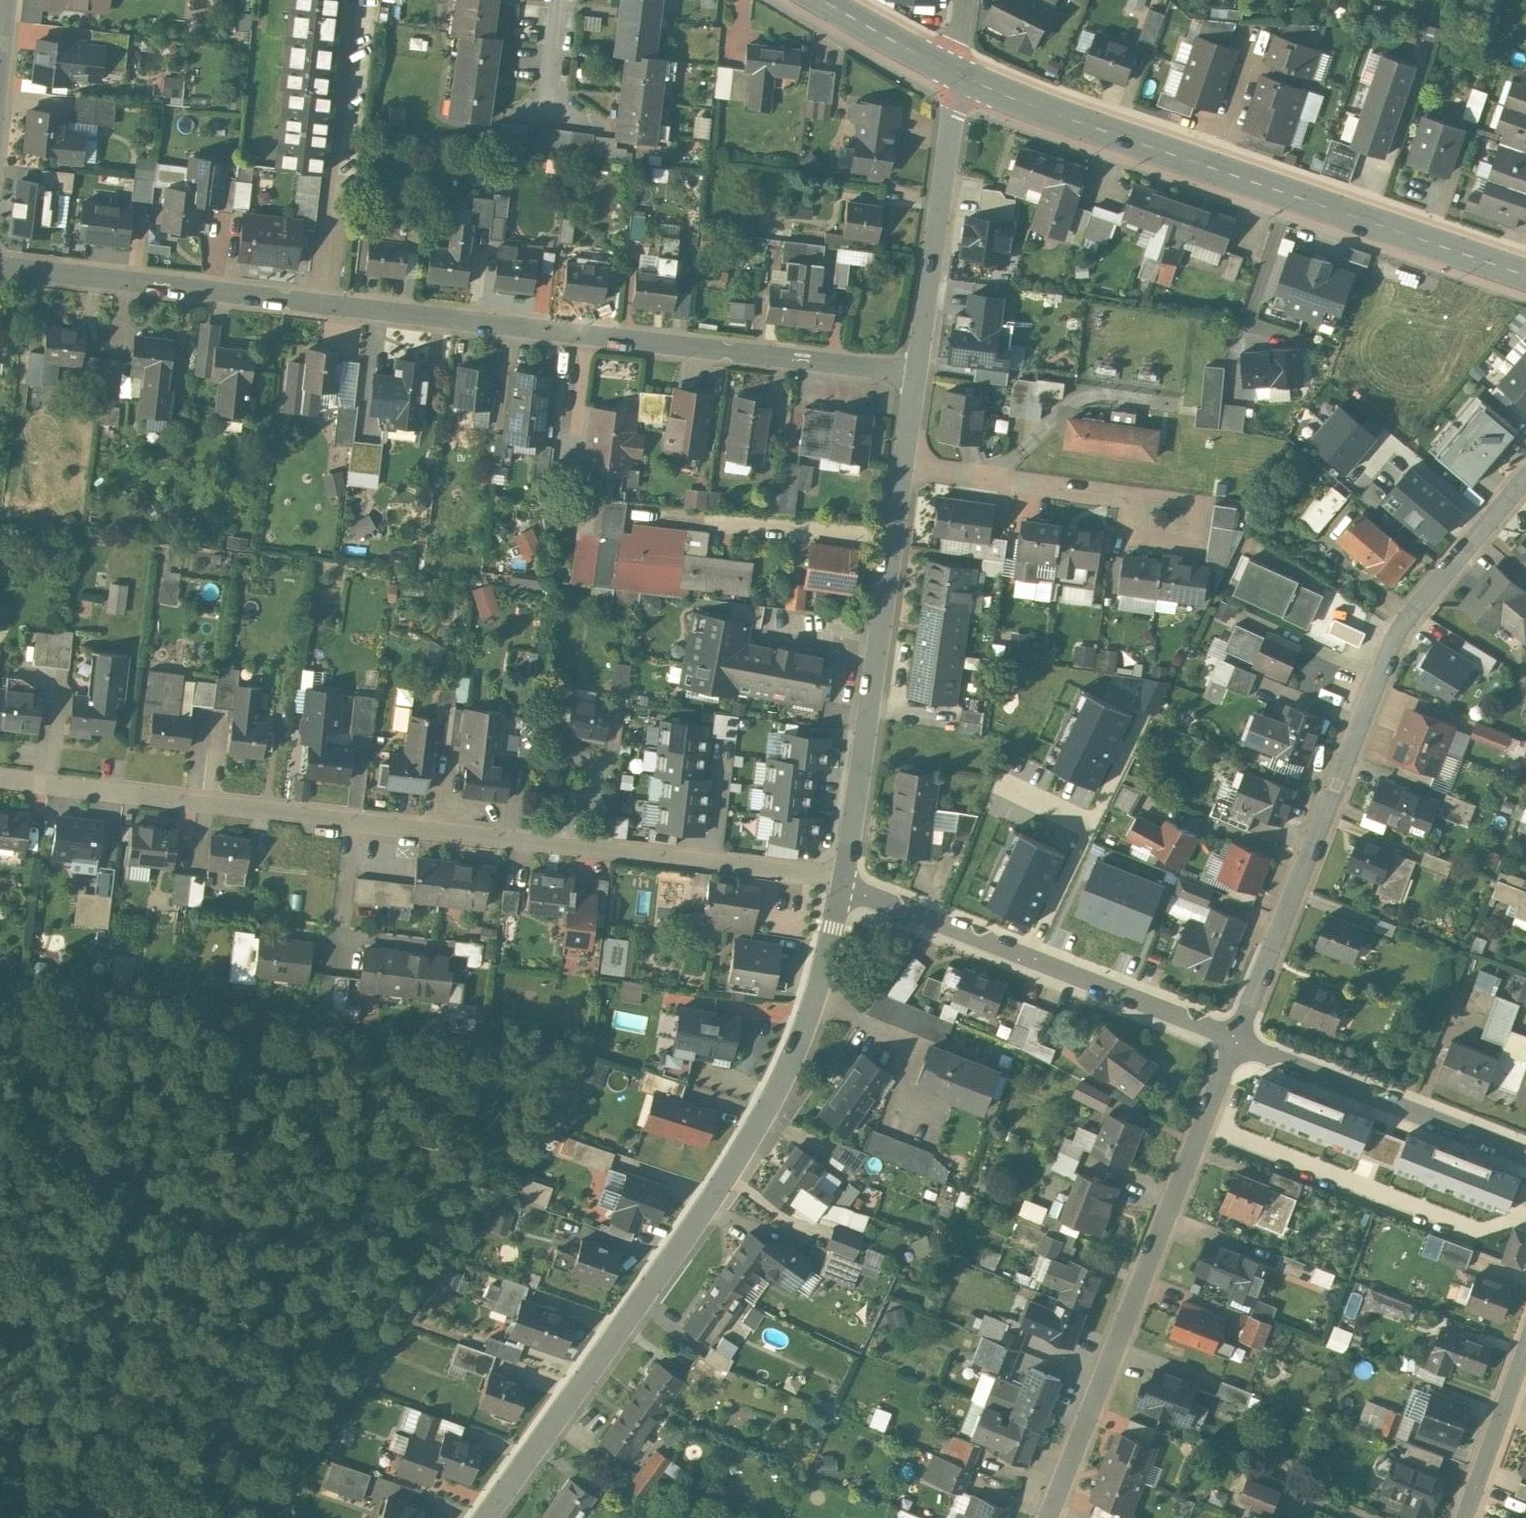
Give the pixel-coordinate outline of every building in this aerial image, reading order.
[(291,10),(296,10),(294,24),(290,24),(286,55),(291,56),(289,70),(285,69),(282,88),(288,89),(279,169),(298,171),(321,174),(330,92),(326,91),(337,0),(293,0),(291,10)] [(455,17),(457,17),(455,33),(453,33),(453,34),(463,35),(460,51),(459,51),(452,100),(453,100),(451,116),(449,115),(449,117),(485,122),(497,38),(489,37),(494,0),(457,0),(455,17)] [(616,53),(651,57),(659,0),(622,0),(616,53)] [(989,17),(1013,30),(1008,40),(1030,51),(1053,8),(1049,6),(1049,5),(1039,0),(997,0),(989,17)] [(1049,5),(1049,6),(1053,8),(1057,0),(1039,0),(1049,5)] [(1149,8),(1138,39),(1154,44),(1165,14),(1149,8)] [(252,28),(252,11),(239,11),(239,28),(252,28)] [(1237,22),(1204,18),(1198,36),(1228,46),(1237,22)] [(1319,24),(1285,23),(1281,36),(1311,47),(1319,24)] [(127,34),(92,30),(90,45),(126,49),(127,34)] [(1136,48),(1096,34),(1085,67),(1125,81),(1136,48)] [(1281,36),(1277,35),(1272,50),(1274,50),(1271,61),(1268,60),(1267,63),(1273,64),(1303,75),(1309,77),(1318,49),(1281,36)] [(1198,36),(1188,67),(1226,79),(1236,49),(1228,46),(1198,36)] [(73,43),(38,40),(33,80),(52,82),(52,76),(69,78),(69,76),(73,43)] [(90,45),(84,45),(84,41),(73,40),(73,43),(69,76),(98,80),(100,68),(123,70),(126,49),(90,45)] [(799,51),(746,45),(743,69),(752,70),(748,107),(768,109),(773,68),(783,69),(782,74),(796,76),(799,51)] [(651,57),(616,53),(616,54),(628,56),(616,138),(653,142),(661,79),(661,77),(659,77),(662,59),(651,57)] [(1415,65),(1383,54),(1373,85),(1404,95),(1415,65)] [(676,60),(662,59),(659,77),(661,77),(661,79),(673,80),(676,60)] [(1303,75),(1273,64),(1269,77),(1299,87),(1303,75)] [(732,67),(717,65),(713,96),(729,98),(732,67)] [(1226,79),(1188,67),(1178,96),(1177,97),(1195,103),(1215,110),(1226,79)] [(834,71),(809,68),(806,99),(830,102),(834,71)] [(166,75),(165,98),(185,99),(186,76),(166,75)] [(1269,77),(1263,75),(1254,101),(1296,116),(1305,89),(1299,87),(1269,77)] [(1512,79),(1504,104),(1525,112),(1525,84),(1520,82),(1512,79)] [(1404,95),(1373,85),(1363,115),(1394,125),(1404,95)] [(1488,92),(1473,87),(1462,118),(1477,123),(1488,92)] [(1195,103),(1177,97),(1178,96),(1161,90),(1156,104),(1191,116),(1195,103)] [(116,100),(72,96),(70,111),(81,112),(80,123),(109,126),(111,101),(115,102),(116,100)] [(1296,116),(1254,101),(1245,128),(1287,142),(1296,116)] [(899,108),(861,102),(861,103),(854,102),(854,103),(850,106),(848,116),(852,120),(852,121),(858,122),(851,169),(886,174),(890,142),(888,142),(890,132),(891,132),(895,129),(899,108)] [(1504,104),(1495,129),(1503,132),(1525,140),(1525,112),(1504,104)] [(84,135),(62,133),(64,114),(70,115),(70,114),(30,109),(25,150),(58,153),(58,159),(81,162),(84,135)] [(695,135),(711,136),(711,115),(696,115),(695,135)] [(1394,125),(1363,115),(1353,145),(1352,146),(1361,149),(1384,156),(1394,125)] [(1463,128),(1425,115),(1419,136),(1420,136),(1412,162),(1447,174),(1463,128)] [(594,133),(502,122),(499,144),(591,156),(594,133)] [(1503,132),(1500,143),(1525,152),(1525,140),(1503,132)] [(1353,145),(1332,138),(1321,173),(1350,183),(1361,149),(1352,146),(1353,145)] [(1500,143),(1496,153),(1525,163),(1525,152),(1500,143)] [(1053,157),(1021,146),(1011,177),(1030,183),(1043,188),(1053,157)] [(1496,153),(1488,178),(1525,191),(1525,163),(1496,153)] [(1087,168),(1054,157),(1054,158),(1053,157),(1043,188),(1044,188),(1075,199),(1076,199),(1087,168)] [(212,161),(191,158),(188,180),(192,185),(192,190),(200,191),(199,203),(218,205),(219,205),(223,175),(224,166),(212,165),(212,161)] [(187,166),(156,162),(154,181),(154,185),(166,187),(184,189),(187,166)] [(253,165),(237,163),(235,177),(231,208),(247,210),(253,165)] [(42,169),(41,182),(61,184),(60,192),(72,194),(74,172),(42,169)] [(321,174),(298,171),(293,216),(315,218),(321,174)] [(235,177),(223,175),(219,205),(218,205),(217,211),(231,212),(231,208),(235,177)] [(1030,183),(1011,177),(1007,190),(1025,196),(1030,183)] [(1488,178),(1488,179),(1493,180),(1489,191),(1484,189),(1482,196),(1471,192),(1465,210),(1515,228),(1519,217),(1523,218),(1525,211),(1525,207),(1525,191),(1488,178)] [(154,181),(133,179),(131,200),(151,202),(154,185),(154,181)] [(41,182),(20,180),(17,200),(13,200),(11,215),(16,215),(14,232),(48,236),(51,210),(58,211),(60,192),(61,184),(41,182)] [(1159,229),(1156,237),(1152,236),(1146,253),(1147,254),(1162,259),(1171,233),(1182,200),(1135,184),(1124,216),(1124,217),(1125,218),(1144,224),(1159,229)] [(184,189),(166,187),(161,229),(195,233),(199,203),(200,191),(192,190),(184,189)] [(1001,190),(982,187),(980,202),(1015,207),(1016,199),(1005,197),(1005,195),(1001,190)] [(1075,199),(1044,188),(1041,195),(1031,225),(1054,233),(1058,220),(1067,223),(1075,199)] [(508,196),(493,194),(493,200),(490,227),(488,239),(503,241),(508,196)] [(493,200),(473,198),(472,210),(478,210),(476,226),(490,227),(493,200)] [(1234,218),(1182,200),(1171,233),(1182,236),(1223,251),(1234,218)] [(131,208),(82,202),(80,222),(85,222),(83,239),(127,244),(131,208)] [(881,207),(847,202),(842,234),(876,239),(881,207)] [(1015,207),(980,202),(978,217),(1013,222),(1015,207)] [(1078,206),(1066,240),(1081,245),(1084,236),(1092,211),(1078,206)] [(1124,216),(1094,206),(1092,211),(1084,236),(1100,241),(1110,213),(1124,217),(1124,216)] [(409,212),(385,209),(381,240),(406,243),(408,220),(409,212)] [(292,221),(243,215),(238,257),(296,264),(300,229),(301,222),(292,221)] [(645,216),(630,215),(628,239),(642,240),(645,216)] [(315,218),(293,216),(292,221),(301,222),(300,229),(314,230),(315,218)] [(978,217),(969,216),(963,255),(999,260),(1001,246),(1009,247),(1013,222),(978,217)] [(574,220),(560,218),(557,242),(571,244),(574,220)] [(1144,224),(1125,218),(1122,225),(1125,229),(1136,233),(1140,231),(1141,231),(1144,224)] [(422,222),(408,220),(406,243),(407,243),(405,252),(418,254),(422,222)] [(449,249),(431,247),(427,279),(465,284),(468,252),(471,224),(452,222),(449,249)] [(1182,236),(1171,233),(1162,259),(1177,264),(1183,247),(1179,246),(1182,236)] [(680,236),(658,234),(654,271),(675,274),(680,236)] [(1294,241),(1283,237),(1278,252),(1289,256),(1291,252),(1294,241)] [(381,240),(368,239),(367,254),(365,271),(365,272),(403,276),(405,252),(407,243),(406,243),(381,240)] [(806,243),(783,240),(781,261),(786,262),(786,260),(804,262),(806,243)] [(823,245),(806,243),(804,262),(821,264),(821,265),(823,245)] [(839,247),(839,261),(870,262),(870,248),(839,247)] [(1371,254),(1349,247),(1341,269),(1353,273),(1364,277),(1371,254)] [(542,270),(552,271),(555,251),(544,250),(542,270)] [(1243,257),(1230,252),(1221,276),(1235,281),(1243,257)] [(1331,263),(1315,257),(1314,260),(1291,252),(1289,256),(1275,300),(1288,305),(1287,310),(1321,321),(1323,317),(1337,321),(1353,273),(1341,269),(1330,266),(1331,263)] [(367,254),(358,253),(356,270),(365,271),(367,254)] [(1146,253),(1139,275),(1155,281),(1155,280),(1162,259),(1147,254),(1146,253)] [(535,260),(497,255),(493,287),(531,292),(535,260)] [(1162,259),(1155,280),(1170,285),(1177,264),(1162,259)] [(804,262),(786,260),(786,262),(784,278),(788,279),(787,287),(801,289),(804,262)] [(605,266),(567,261),(563,295),(601,300),(605,266)] [(821,264),(804,262),(801,289),(814,291),(815,281),(819,282),(821,265),(821,264)] [(849,263),(835,262),(832,286),(846,288),(849,263)] [(654,271),(636,269),(631,304),(671,309),(675,274),(654,271)] [(787,287),(770,285),(766,319),(796,323),(796,322),(797,322),(801,289),(787,287)] [(688,316),(692,291),(678,289),(675,315),(688,316)] [(814,291),(801,289),(797,322),(827,326),(831,293),(814,291)] [(1002,298),(972,294),(969,318),(999,322),(1002,298)] [(729,319),(755,320),(755,300),(730,299),(729,319)] [(999,322),(969,318),(968,326),(998,330),(999,322)] [(218,325),(202,323),(196,372),(212,375),(215,346),(218,325)] [(968,326),(955,324),(951,360),(978,363),(979,363),(992,365),(992,364),(993,364),(998,330),(968,326)] [(5,358),(7,346),(19,348),(21,330),(9,329),(9,328),(0,327),(0,358),(5,358)] [(44,353),(30,351),(26,384),(42,386),(43,382),(56,383),(58,362),(80,365),(84,331),(47,327),(44,353)] [(173,341),(135,336),(131,374),(144,375),(153,376),(153,371),(169,373),(170,363),(173,341)] [(253,351),(215,346),(212,375),(211,379),(219,380),(249,384),(253,351)] [(335,391),(339,352),(307,348),(305,364),(303,387),(319,389),(335,391)] [(1302,348),(1270,349),(1270,350),(1272,385),(1286,384),(1303,383),(1302,348)] [(1270,350),(1243,352),(1244,386),(1270,385),(1272,385),(1270,350)] [(1516,365),(1525,374),(1525,353),(1516,365)] [(104,359),(89,358),(84,398),(99,400),(104,359)] [(120,361),(104,359),(99,400),(114,401),(120,361)] [(427,362),(396,359),(394,376),(387,375),(383,413),(382,424),(420,428),(427,362)] [(305,364),(289,362),(285,401),(293,402),(300,411),(316,413),(319,389),(303,387),(305,364)] [(153,371),(153,376),(144,375),(143,385),(142,385),(138,414),(166,418),(168,407),(172,408),(176,375),(175,375),(176,364),(170,363),(169,373),(153,371)] [(1008,366),(993,364),(992,364),(992,365),(979,363),(978,363),(976,379),(1006,383),(1008,366)] [(1516,365),(1500,384),(1515,396),(1525,406),(1525,374),(1516,365)] [(493,369),(459,366),(455,405),(489,408),(493,369)] [(549,376),(513,372),(509,409),(545,413),(549,376)] [(383,413),(387,375),(374,373),(370,411),(383,413)] [(1036,381),(1018,378),(1013,384),(1009,414),(1040,419),(1043,395),(1035,394),(1036,381)] [(1064,382),(1037,378),(1036,381),(1035,394),(1043,395),(1062,397),(1064,382)] [(249,384),(219,380),(216,412),(246,416),(249,384)] [(1500,384),(1499,383),(1491,392),(1507,406),(1515,396),(1500,384)] [(1272,385),(1270,385),(1271,398),(1287,397),(1286,384),(1272,385)] [(707,393),(679,390),(678,399),(669,399),(669,394),(640,392),(638,415),(667,418),(663,443),(674,445),(674,450),(698,453),(707,393)] [(986,395),(948,390),(942,439),(963,442),(963,441),(980,443),(985,405),(984,405),(985,396),(986,396),(986,395)] [(769,401),(735,396),(726,457),(760,462),(769,401)] [(1517,425),(1481,396),(1437,450),(1473,479),(1517,425)] [(357,405),(338,403),(334,442),(352,444),(352,440),(353,440),(357,405)] [(1367,457),(1384,437),(1346,404),(1329,424),(1367,457)] [(1245,407),(1221,405),(1219,428),(1243,431),(1245,407)] [(118,408),(99,406),(97,422),(116,424),(118,408)] [(836,411),(804,406),(798,452),(821,455),(824,432),(833,433),(836,411)] [(545,413),(509,409),(506,434),(506,435),(512,436),(542,439),(545,413)] [(634,413),(593,410),(582,496),(624,500),(628,468),(627,468),(629,449),(630,449),(632,438),(631,438),(634,413)] [(871,415),(836,410),(836,411),(833,433),(824,432),(821,455),(840,458),(838,471),(857,473),(859,461),(864,462),(871,415)] [(1135,427),(1070,418),(1066,446),(1132,455),(1135,427)] [(1350,477),(1367,457),(1329,424),(1312,444),(1350,477)] [(1158,430),(1135,427),(1132,455),(1154,458),(1158,430)] [(506,434),(496,433),(494,457),(510,458),(512,436),(506,435),(506,434)] [(353,440),(352,440),(352,444),(349,470),(378,474),(382,444),(353,440)] [(550,445),(536,444),(533,479),(546,481),(550,445)] [(780,491),(776,515),(791,516),(798,462),(784,460),(780,491)] [(325,471),(327,493),(346,492),(345,470),(325,471)] [(1417,474),(1406,487),(1419,498),(1430,485),(1417,474)] [(1339,481),(1321,503),(1334,514),(1352,492),(1339,481)] [(1419,498),(1405,516),(1429,536),(1455,505),(1430,485),(1419,498)] [(780,491),(761,489),(761,490),(763,490),(760,513),(776,515),(780,491)] [(719,491),(708,490),(707,490),(704,508),(717,509),(719,491)] [(624,500),(582,496),(578,529),(619,533),(620,532),(624,500)] [(971,503),(937,499),(933,531),(966,536),(971,503)] [(1321,503),(1315,499),(1297,520),(1315,536),(1334,514),(1321,503)] [(994,507),(971,503),(966,536),(971,536),(990,539),(990,536),(994,507)] [(1214,504),(1211,526),(1234,529),(1237,507),(1214,504)] [(347,524),(354,539),(377,528),(370,513),(347,524)] [(1385,535),(1359,513),(1337,539),(1363,561),(1363,562),(1389,584),(1413,556),(1386,533),(1385,535)] [(1062,527),(1025,521),(1017,576),(1054,581),(1062,527)] [(684,529),(633,523),(632,533),(620,532),(619,533),(578,529),(573,570),(613,574),(611,586),(613,587),(638,590),(640,578),(678,582),(681,557),(684,529)] [(526,557),(544,548),(534,525),(515,534),(526,557)] [(1092,531),(1062,526),(1062,527),(1054,581),(1084,585),(1092,531)] [(1234,529),(1211,526),(1209,539),(1237,543),(1244,531),(1234,529)] [(705,532),(684,529),(681,557),(702,559),(705,532)] [(1092,531),(1084,585),(1095,587),(1103,532),(1092,531)] [(990,539),(971,536),(968,555),(1004,560),(1007,539),(990,536),(990,539)] [(1515,550),(1525,560),(1525,537),(1515,550)] [(1237,543),(1209,539),(1206,558),(1228,561),(1237,543)] [(856,551),(810,544),(805,585),(851,591),(856,551)] [(1162,561),(1125,556),(1121,588),(1157,594),(1162,561)] [(702,559),(681,557),(678,582),(686,583),(745,590),(748,565),(702,559)] [(1228,561),(1206,558),(1205,566),(1209,567),(1209,569),(1224,571),(1228,561)] [(1299,580),(1249,558),(1234,592),(1283,615),(1285,612),(1310,624),(1323,594),(1298,583),(1299,580)] [(1162,560),(1162,561),(1157,594),(1157,595),(1189,599),(1194,565),(1162,560)] [(976,568),(928,561),(926,577),(924,578),(923,583),(925,585),(922,602),(969,610),(970,610),(976,568)] [(1205,566),(1194,565),(1189,599),(1205,601),(1209,569),(1209,567),(1205,566)] [(1496,566),(1462,606),(1491,630),(1501,618),(1525,639),(1525,595),(1523,592),(1525,590),(1496,566)] [(160,601),(178,603),(182,570),(164,568),(160,601)] [(128,612),(129,582),(110,582),(109,612),(128,612)] [(494,582),(474,587),(482,616),(502,611),(494,582)] [(686,583),(678,582),(677,594),(685,595),(686,583)] [(638,590),(613,587),(611,602),(636,605),(638,590)] [(84,598),(85,614),(108,613),(107,597),(84,598)] [(1224,599),(1219,614),(1233,619),(1238,604),(1224,599)] [(763,605),(731,601),(728,619),(747,623),(747,625),(759,627),(763,605)] [(11,627),(12,603),(0,602),(0,626),(11,627)] [(969,610),(923,602),(909,695),(956,702),(969,610)] [(828,657),(743,641),(747,625),(747,623),(728,619),(694,613),(681,683),(734,693),(735,689),(793,700),(794,694),(820,699),(828,657)] [(1266,637),(1236,624),(1224,651),(1255,664),(1268,634),(1268,633),(1266,637)] [(73,632),(60,631),(60,635),(60,644),(71,646),(73,632)] [(60,635),(46,633),(44,643),(60,644),(60,635)] [(1300,648),(1268,634),(1255,664),(1286,677),(1300,648)] [(1425,672),(1419,680),(1450,699),(1471,664),(1472,663),(1458,654),(1437,641),(1425,660),(1421,658),(1416,667),(1425,672)] [(1467,641),(1458,654),(1472,663),(1471,664),(1488,674),(1497,659),(1467,641)] [(44,643),(36,642),(33,665),(57,667),(60,644),(44,643)] [(1077,663),(1094,665),(1097,645),(1080,643),(1077,663)] [(71,646),(60,644),(57,667),(69,669),(71,646)] [(126,655),(92,651),(87,696),(115,700),(115,701),(120,702),(126,655)] [(1257,674),(1220,659),(1211,681),(1248,696),(1257,674)] [(630,664),(614,663),(610,697),(626,698),(630,664)] [(239,669),(218,667),(216,683),(213,707),(234,709),(237,685),(239,669)] [(183,673),(149,669),(143,715),(152,716),(152,714),(174,717),(177,693),(181,694),(183,673)] [(470,698),(473,676),(462,674),(459,696),(470,698)] [(42,694),(20,691),(22,678),(7,677),(5,689),(1,726),(37,730),(42,694)] [(1147,678),(1135,704),(1154,714),(1170,682),(1147,678)] [(216,683),(194,680),(191,704),(213,707),(216,683)] [(237,685),(234,709),(232,719),(257,722),(261,688),(237,685)] [(575,688),(557,685),(552,707),(550,706),(549,710),(551,711),(547,732),(566,735),(567,731),(573,700),(575,688)] [(321,690),(308,689),(303,741),(308,741),(309,741),(321,742),(322,729),(336,730),(340,688),(321,686),(321,690)] [(1130,715),(1082,691),(1047,762),(1096,786),(1130,715)] [(375,696),(354,694),(350,732),(371,734),(375,696)] [(87,696),(73,695),(69,733),(89,735),(90,729),(112,732),(115,701),(115,700),(87,696)] [(609,707),(573,700),(567,731),(603,739),(609,707)] [(455,705),(438,703),(435,718),(441,719),(438,742),(451,744),(455,708),(455,705)] [(1323,717),(1289,705),(1283,721),(1271,717),(1266,728),(1257,725),(1252,740),(1247,738),(1246,740),(1272,750),(1306,763),(1323,717)] [(411,708),(399,706),(396,709),(394,726),(397,729),(408,730),(410,715),(411,708)] [(467,709),(455,708),(451,744),(462,746),(467,709)] [(486,711),(467,709),(462,746),(462,751),(471,752),(470,762),(489,764),(490,749),(497,749),(500,717),(486,716),(486,711)] [(985,712),(963,709),(961,720),(959,720),(957,732),(981,735),(985,712)] [(716,710),(713,734),(736,737),(739,713),(716,710)] [(1454,725),(1415,710),(1410,723),(1402,726),(1399,733),(1444,750),(1454,725)] [(174,717),(152,714),(152,716),(149,742),(189,747),(192,719),(174,717)] [(410,715),(408,730),(405,755),(429,758),(436,759),(438,742),(441,719),(435,718),(410,715)] [(232,719),(228,752),(262,756),(266,723),(257,722),(232,719)] [(662,720),(659,747),(706,753),(707,746),(705,746),(707,725),(662,720)] [(533,722),(522,721),(518,756),(530,757),(533,722)] [(1510,734),(1478,721),(1472,735),(1504,748),(1510,734)] [(783,733),(780,759),(813,765),(827,767),(828,759),(826,759),(828,738),(783,733)] [(1444,750),(1399,733),(1397,739),(1401,747),(1395,760),(1401,762),(1434,775),(1444,750)] [(321,742),(309,741),(308,741),(305,775),(347,780),(351,746),(321,742)] [(706,753),(659,747),(655,775),(663,776),(701,779),(704,760),(706,760),(706,753)] [(405,755),(390,753),(386,786),(425,791),(429,758),(405,755)] [(768,757),(765,786),(813,790),(813,784),(812,783),(813,765),(780,759),(768,757)] [(470,762),(467,762),(463,795),(505,800),(509,766),(489,764),(470,762)] [(1434,775),(1401,762),(1397,773),(1430,786),(1434,775)] [(938,776),(898,771),(894,803),(933,809),(938,776)] [(1266,779),(1246,771),(1233,804),(1254,812),(1254,813),(1255,813),(1283,824),(1296,789),(1266,778),(1266,779)] [(663,776),(661,804),(708,808),(709,800),(706,800),(709,780),(701,779),(663,776)] [(1438,802),(1381,780),(1369,813),(1425,835),(1438,802)] [(1143,791),(1122,782),(1112,803),(1132,814),(1143,791)] [(813,790),(765,786),(762,813),(774,814),(808,817),(810,798),(812,798),(813,790)] [(1476,804),(1447,793),(1441,808),(1469,819),(1466,826),(1468,827),(1476,804)] [(1254,812),(1233,804),(1233,806),(1216,798),(1209,815),(1248,831),(1255,813),(1254,813),(1254,812)] [(933,809),(894,803),(894,804),(893,804),(887,851),(927,857),(934,809),(933,809)] [(708,808),(661,804),(657,828),(702,835),(705,814),(707,814),(708,808)] [(79,805),(78,813),(100,815),(100,807),(79,805)] [(0,810),(0,844),(21,847),(20,854),(21,854),(27,813),(0,810)] [(979,815),(959,811),(955,836),(969,839),(979,815)] [(627,836),(628,815),(616,814),(615,835),(627,836)] [(808,817),(774,814),(770,841),(816,846),(818,826),(821,826),(822,819),(808,817)] [(1167,821),(1162,832),(1137,818),(1137,819),(1130,815),(1122,830),(1129,834),(1153,847),(1152,849),(1180,865),(1196,837),(1167,821)] [(102,822),(56,817),(52,855),(71,858),(72,858),(72,854),(98,857),(102,822)] [(176,830),(132,825),(128,860),(172,865),(176,830)] [(1064,854),(1016,831),(983,900),(1031,923),(1064,854)] [(248,839),(211,835),(207,866),(226,868),(226,865),(245,867),(248,839)] [(1392,851),(1359,838),(1347,868),(1380,881),(1392,851)] [(1269,858),(1233,844),(1220,877),(1232,882),(1256,891),(1256,890),(1269,858)] [(1414,859),(1392,851),(1380,881),(1375,892),(1394,900),(1403,875),(1407,876),(1414,859)] [(1453,862),(1425,851),(1420,864),(1448,875),(1453,862)] [(98,857),(72,854),(72,858),(71,858),(70,869),(96,872),(98,857)] [(1077,911),(1095,918),(1094,921),(1109,927),(1132,871),(1098,857),(1077,911)] [(488,867),(417,859),(414,884),(411,908),(412,908),(414,892),(438,894),(437,901),(483,907),(488,867)] [(245,867),(226,865),(226,868),(224,882),(243,884),(245,867)] [(1132,871),(1109,927),(1124,933),(1125,930),(1143,937),(1164,883),(1132,871)] [(190,873),(175,872),(172,902),(187,904),(190,873)] [(573,877),(531,872),(527,908),(554,912),(555,906),(570,908),(571,908),(573,893),(574,889),(571,889),(573,877)] [(207,875),(190,873),(187,904),(201,906),(203,884),(209,885),(210,876),(207,876),(207,875)] [(1212,889),(1179,876),(1172,893),(1205,906),(1212,889)] [(390,881),(357,877),(354,902),(388,906),(388,905),(390,881)] [(608,880),(594,878),(592,895),(595,895),(593,912),(604,913),(608,880)] [(1498,879),(1492,894),(1520,905),(1516,915),(1525,918),(1525,890),(1498,879)] [(758,888),(709,880),(702,924),(752,932),(758,888)] [(414,884),(390,881),(388,905),(411,908),(414,884)] [(1256,891),(1232,882),(1227,895),(1253,905),(1258,891),(1256,890),(1256,891)] [(519,891),(503,889),(500,913),(516,915),(519,891)] [(111,896),(91,893),(87,925),(107,927),(111,896)] [(592,895),(573,893),(571,908),(570,908),(570,914),(566,917),(564,940),(589,943),(593,912),(595,895),(592,895)] [(1213,908),(1207,924),(1192,918),(1176,957),(1191,963),(1190,965),(1222,977),(1245,920),(1213,908)] [(1366,929),(1328,914),(1316,946),(1353,961),(1366,929)] [(254,932),(234,929),(228,979),(255,982),(256,974),(254,974),(259,936),(253,936),(254,932)] [(605,935),(603,972),(626,974),(629,937),(605,935)] [(311,943),(259,936),(254,974),(256,974),(307,980),(311,943)] [(777,946),(735,939),(727,989),(769,996),(777,946)] [(483,944),(454,940),(453,954),(481,957),(483,944)] [(410,954),(393,952),(382,950),(382,951),(364,949),(360,987),(418,994),(418,995),(446,999),(449,973),(444,973),(445,962),(430,960),(430,957),(424,956),(424,955),(411,954),(410,954)] [(964,970),(949,964),(939,989),(954,995),(954,997),(982,1009),(988,994),(983,992),(989,977),(965,968),(964,970)] [(702,966),(686,967),(686,973),(688,973),(688,976),(703,975),(702,966)] [(1483,969),(1479,984),(1499,989),(1503,974),(1483,969)] [(1521,971),(1513,997),(1525,1002),(1525,973),(1521,971)] [(320,973),(317,1003),(332,1004),(335,975),(320,973)] [(349,976),(335,975),(332,1004),(330,1018),(350,1020),(352,1005),(346,1005),(349,976)] [(1007,984),(989,977),(983,992),(988,994),(982,1009),(995,1014),(1007,984)] [(621,997),(640,1001),(644,983),(625,979),(621,997)] [(1347,998),(1302,980),(1290,1013),(1334,1030),(1347,998)] [(1497,995),(1474,986),(1466,1006),(1489,1015),(1492,1008),(1497,995)] [(954,1022),(880,993),(865,1013),(945,1044),(954,1022)] [(1520,1004),(1497,995),(1492,1008),(1515,1016),(1520,1004)] [(1025,1001),(1008,1043),(1021,1048),(1038,1006),(1025,1001)] [(1056,1048),(1041,1043),(1053,1012),(1038,1006),(1021,1048),(1050,1063),(1056,1048)] [(738,1018),(680,1007),(673,1051),(692,1054),(692,1055),(693,1055),(712,1059),(713,1054),(730,1057),(738,1018)] [(1515,1016),(1492,1008),(1489,1015),(1482,1037),(1504,1045),(1510,1030),(1515,1016)] [(1132,1046),(1105,1025),(1081,1057),(1109,1078),(1111,1076),(1134,1093),(1155,1064),(1132,1047),(1132,1046)] [(1510,1030),(1504,1045),(1503,1051),(1525,1060),(1525,1036),(1510,1030)] [(1499,1058),(1452,1039),(1436,1079),(1483,1097),(1489,1083),(1499,1058)] [(999,1072),(932,1046),(916,1084),(984,1110),(999,1072)] [(673,1051),(666,1050),(661,1075),(686,1083),(685,1084),(688,1085),(693,1055),(692,1055),(692,1054),(673,1051)] [(1503,1051),(1501,1057),(1499,1056),(1499,1058),(1489,1083),(1519,1094),(1525,1073),(1525,1060),(1503,1051)] [(862,1054),(820,1113),(846,1132),(888,1074),(862,1054)] [(657,1074),(645,1071),(639,1089),(651,1092),(653,1088),(657,1074)] [(661,1075),(657,1074),(653,1088),(680,1096),(678,1101),(679,1101),(685,1084),(686,1083),(661,1075)] [(1322,1099),(1266,1077),(1253,1112),(1309,1134),(1322,1099)] [(1111,1095),(1082,1080),(1075,1094),(1104,1109),(1111,1095)] [(678,1101),(661,1095),(651,1128),(704,1145),(715,1112),(679,1101),(678,1101)] [(1379,1121),(1322,1099),(1309,1134),(1365,1156),(1379,1121)] [(1141,1126),(1109,1114),(1101,1134),(1094,1152),(1094,1153),(1126,1165),(1141,1126)] [(1101,1134),(1081,1127),(1076,1141),(1086,1146),(1085,1149),(1094,1152),(1101,1134)] [(933,1153),(872,1129),(863,1152),(869,1154),(924,1175),(933,1153)] [(1076,1141),(1066,1137),(1060,1150),(1080,1159),(1085,1149),(1086,1146),(1076,1141)] [(615,1153),(577,1140),(572,1156),(609,1169),(615,1153)] [(863,1152),(838,1142),(829,1155),(855,1173),(869,1154),(863,1152)] [(1483,1162),(1434,1143),(1421,1178),(1469,1197),(1483,1162)] [(823,1166),(796,1146),(779,1170),(806,1189),(826,1203),(832,1194),(813,1180),(823,1166)] [(1080,1159),(1060,1150),(1052,1169),(1072,1178),(1080,1159)] [(1483,1162),(1469,1197),(1518,1216),(1525,1195),(1525,1179),(1483,1162)] [(806,1189),(779,1170),(763,1194),(790,1213),(800,1198),(806,1189)] [(1303,1183),(1274,1171),(1268,1186),(1297,1198),(1303,1183)] [(1118,1187),(1081,1172),(1063,1218),(1065,1219),(1100,1233),(1118,1187)] [(1268,1186),(1235,1173),(1221,1210),(1273,1230),(1277,1219),(1288,1223),(1297,1198),(1268,1186)] [(667,1188),(627,1174),(615,1208),(639,1216),(655,1222),(667,1188)] [(524,1200),(546,1206),(552,1184),(531,1178),(524,1200)] [(859,1190),(849,1183),(844,1191),(854,1197),(859,1190)] [(844,1191),(837,1186),(832,1194),(826,1203),(846,1208),(854,1197),(844,1191)] [(826,1203),(806,1189),(800,1198),(819,1211),(820,1212),(826,1203)] [(819,1211),(800,1198),(790,1213),(794,1216),(812,1223),(816,1216),(817,1214),(819,1211)] [(873,1216),(826,1203),(820,1212),(819,1211),(817,1214),(816,1216),(846,1225),(849,1226),(860,1230),(863,1223),(871,1225),(873,1216)] [(508,1234),(516,1210),(499,1204),(491,1228),(508,1234)] [(639,1216),(615,1208),(611,1219),(635,1228),(639,1216)] [(1063,1218),(1045,1212),(1041,1222),(1050,1225),(1061,1229),(1065,1219),(1063,1218)] [(635,1228),(611,1219),(607,1231),(631,1240),(635,1228)] [(1061,1229),(1050,1225),(1046,1234),(1061,1240),(1054,1257),(1053,1257),(1053,1258),(1072,1266),(1074,1260),(1071,1259),(1076,1247),(1073,1245),(1077,1236),(1061,1229)] [(860,1238),(834,1228),(826,1248),(829,1250),(852,1259),(860,1238)] [(1515,1229),(1504,1260),(1521,1266),(1525,1253),(1525,1233),(1515,1229)] [(749,1232),(717,1278),(742,1295),(762,1267),(774,1250),(749,1232)] [(1061,1240),(1046,1234),(1039,1251),(1053,1257),(1054,1257),(1061,1240)] [(1473,1249),(1445,1238),(1438,1256),(1466,1267),(1473,1249)] [(620,1253),(582,1239),(576,1255),(570,1272),(608,1285),(620,1253)] [(1249,1258),(1208,1241),(1197,1270),(1237,1287),(1238,1287),(1249,1258)] [(782,1245),(777,1252),(774,1250),(762,1267),(769,1272),(767,1274),(778,1282),(779,1280),(791,1289),(810,1261),(793,1249),(792,1252),(782,1245)] [(864,1262),(879,1266),(884,1250),(869,1246),(864,1262)] [(576,1255),(557,1249),(551,1265),(570,1272),(576,1255)] [(852,1259),(829,1250),(819,1274),(852,1287),(862,1263),(852,1259)] [(1315,1267),(1281,1253),(1275,1269),(1309,1282),(1315,1267)] [(1072,1266),(1053,1258),(1044,1279),(1064,1287),(1072,1266)] [(1249,1258),(1238,1287),(1237,1287),(1234,1294),(1254,1301),(1268,1265),(1249,1258)] [(1102,1271),(1074,1260),(1072,1266),(1064,1287),(1060,1297),(1088,1309),(1102,1271)] [(1514,1287),(1477,1273),(1465,1305),(1502,1318),(1514,1287)] [(455,1276),(447,1274),(439,1284),(450,1288),(455,1276)] [(528,1285),(503,1277),(495,1299),(519,1308),(522,1301),(528,1285)] [(717,1278),(683,1326),(707,1344),(742,1295),(717,1278)] [(1387,1295),(1371,1288),(1363,1308),(1382,1308),(1387,1295)] [(1412,1304),(1387,1295),(1382,1308),(1406,1318),(1412,1304)] [(913,1331),(921,1307),(893,1297),(885,1321),(913,1331)] [(1088,1309),(1060,1297),(1055,1308),(1045,1335),(1073,1346),(1088,1309)] [(1251,1312),(1274,1320),(1279,1306),(1256,1298),(1251,1312)] [(1054,1308),(1032,1300),(1025,1318),(1036,1322),(1033,1330),(1045,1335),(1055,1308),(1054,1307),(1054,1308)] [(536,1305),(522,1301),(519,1308),(510,1334),(524,1339),(563,1352),(574,1319),(536,1305)] [(1224,1322),(1183,1306),(1171,1335),(1212,1351),(1213,1351),(1217,1341),(1224,1322)] [(762,1314),(751,1308),(743,1321),(753,1328),(762,1314)] [(1252,1315),(1241,1340),(1252,1345),(1262,1320),(1252,1315)] [(1007,1322),(992,1317),(985,1336),(999,1342),(1007,1322)] [(1023,1323),(1009,1317),(1007,1322),(999,1342),(1000,1342),(1019,1350),(1028,1325),(1023,1323)] [(1344,1351),(1354,1330),(1337,1323),(1328,1344),(1344,1351)] [(1441,1328),(1428,1365),(1446,1372),(1450,1361),(1449,1361),(1459,1334),(1441,1328)] [(1492,1346),(1459,1334),(1449,1361),(1450,1361),(1482,1373),(1492,1346)] [(985,1336),(984,1336),(974,1361),(990,1367),(1000,1342),(999,1342),(985,1336)] [(488,1341),(479,1337),(471,1338),(468,1346),(485,1351),(488,1341)] [(522,1348),(490,1337),(488,1341),(485,1351),(491,1354),(517,1363),(522,1348)] [(1232,1347),(1217,1341),(1213,1351),(1229,1357),(1232,1347)] [(468,1346),(458,1342),(450,1364),(484,1376),(491,1354),(485,1351),(468,1346)] [(1019,1350),(1000,1342),(990,1367),(1009,1374),(1019,1350)] [(733,1360),(711,1347),(704,1357),(718,1367),(727,1371),(733,1360)] [(704,1357),(699,1353),(683,1376),(702,1390),(718,1367),(704,1357)] [(681,1380),(657,1362),(634,1395),(658,1412),(664,1404),(681,1380)] [(1060,1379),(1032,1367),(1024,1388),(1013,1416),(1041,1427),(1060,1379)] [(1195,1384),(1158,1369),(1146,1402),(1182,1416),(1195,1384)] [(527,1386),(489,1372),(478,1404),(496,1410),(496,1409),(516,1416),(527,1386)] [(986,1373),(977,1396),(976,1400),(986,1404),(997,1378),(986,1373)] [(1024,1388),(997,1377),(997,1378),(986,1404),(986,1405),(1013,1416),(1024,1388)] [(1252,1392),(1222,1380),(1216,1395),(1246,1407),(1252,1392)] [(1470,1407),(1432,1394),(1420,1425),(1458,1439),(1470,1407)] [(634,1395),(601,1442),(625,1459),(626,1458),(632,1458),(640,1447),(639,1446),(645,1438),(642,1435),(658,1412),(634,1395)] [(1380,1405),(1368,1400),(1359,1422),(1372,1427),(1380,1405)] [(683,1418),(664,1404),(658,1412),(677,1425),(683,1418)] [(401,1426),(413,1429),(419,1408),(407,1405),(401,1426)] [(1013,1416),(986,1405),(974,1435),(992,1442),(989,1449),(998,1453),(1013,1416)] [(1403,1414),(1380,1405),(1372,1427),(1395,1436),(1403,1414)] [(877,1406),(870,1423),(885,1429),(892,1412),(877,1406)] [(441,1418),(422,1411),(414,1433),(434,1440),(441,1418)] [(1013,1416),(998,1453),(1026,1464),(1041,1427),(1013,1416)] [(1156,1428),(1129,1418),(1123,1435),(1149,1445),(1156,1428)] [(1458,1439),(1420,1425),(1417,1434),(1455,1447),(1458,1439)] [(683,1437),(677,1427),(662,1436),(667,1446),(683,1437)] [(1123,1435),(1119,1433),(1106,1466),(1142,1480),(1155,1448),(1149,1445),(1123,1435)] [(482,1447),(445,1434),(441,1443),(433,1467),(433,1468),(470,1481),(482,1447)] [(968,1441),(956,1436),(947,1458),(959,1463),(968,1441)] [(435,1446),(410,1437),(404,1454),(401,1453),(397,1455),(394,1462),(396,1466),(399,1467),(398,1471),(428,1482),(433,1468),(433,1467),(441,1443),(436,1442),(435,1446)] [(980,1445),(968,1441),(959,1463),(971,1468),(980,1445)] [(1443,1456),(1410,1442),(1406,1454),(1402,1452),(1399,1459),(1436,1474),(1443,1456)] [(656,1450),(638,1474),(655,1482),(670,1461),(656,1450)] [(947,1458),(936,1454),(927,1478),(962,1493),(972,1468),(971,1468),(959,1463),(947,1458)] [(1385,1456),(1379,1459),(1377,1465),(1379,1471),(1388,1474),(1394,1460),(1385,1456)] [(1395,1458),(1394,1460),(1388,1474),(1382,1489),(1407,1499),(1402,1512),(1418,1517),(1428,1517),(1444,1477),(1436,1474),(1399,1459),(1395,1458)] [(670,1461),(655,1482),(669,1488),(677,1477),(675,1475),(680,1468),(670,1460),(670,1461)] [(371,1474),(333,1461),(328,1475),(343,1480),(339,1493),(362,1501),(371,1474)] [(1142,1480),(1106,1466),(1094,1498),(1097,1499),(1122,1509),(1129,1512),(1142,1480)] [(1284,1479),(1253,1467),(1249,1478),(1279,1490),(1284,1479)] [(638,1474),(624,1494),(639,1504),(645,1495),(655,1482),(638,1474)] [(1279,1490),(1249,1478),(1242,1494),(1273,1506),(1279,1490)] [(570,1480),(546,1514),(552,1517),(578,1517),(593,1497),(570,1480)] [(1520,1481),(1514,1495),(1525,1499),(1525,1483),(1520,1481)] [(669,1488),(655,1482),(645,1495),(657,1504),(669,1488)] [(974,1495),(966,1515),(959,1512),(957,1517),(1005,1517),(1009,1508),(974,1495)] [(388,1497),(381,1517),(432,1517),(433,1513),(388,1497)] [(1097,1499),(1091,1517),(1094,1517),(1118,1517),(1122,1509),(1097,1499)] [(897,1507),(893,1517),(925,1517),(897,1507)]
